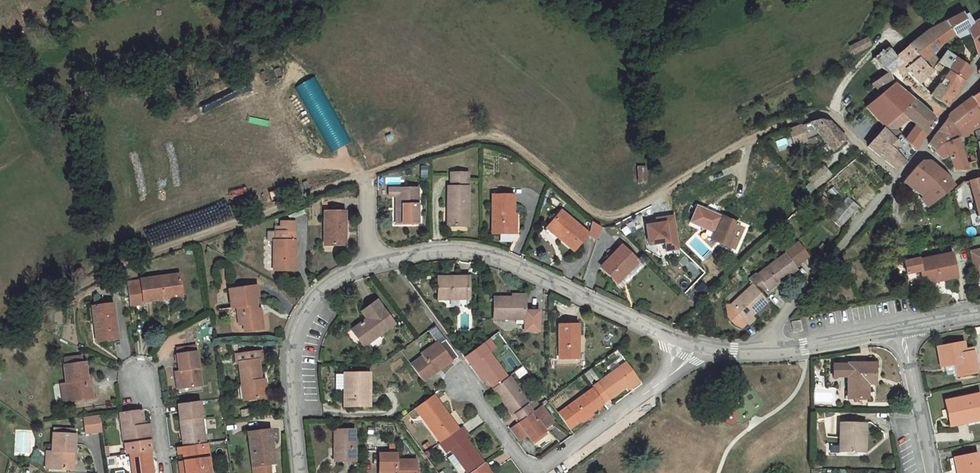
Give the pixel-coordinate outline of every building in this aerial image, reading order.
[(972,22),(967,13),(962,16),(961,13),(935,27),(931,27),(928,31),(920,37),(908,47),(921,62),(931,55),(932,54),(941,44),(945,41),(953,35),(958,32),(961,37),(968,33),(977,55),(979,51),(979,18),(972,22)] [(870,45),(866,38),(849,46),(853,54),(870,45)] [(888,72),(888,73),(889,73),(896,67),(901,63),(895,57),(888,47),(873,58),(883,69),(884,71),(886,73),(888,72)] [(906,70),(918,83),(930,73),(931,72),(930,71),(921,62),(908,47),(895,57),(901,63),(906,70)] [(949,69),(948,71),(963,81),(964,80),(969,72),(971,69),(967,66),(965,65),(960,61),(951,55),(946,52),(938,61),(949,69)] [(932,68),(938,61),(932,54),(931,55),(921,62),(930,71),(932,68)] [(949,69),(938,61),(932,68),(944,76),(948,71),(949,69)] [(896,67),(902,74),(906,70),(901,63),(896,67)] [(930,73),(939,83),(944,76),(932,68),(930,71),(931,72),(930,73)] [(957,90),(963,81),(948,71),(944,76),(939,83),(930,94),(946,106),(957,90)] [(886,73),(871,84),(880,94),(865,107),(884,127),(888,124),(891,121),(901,112),(908,118),(917,126),(925,134),(933,124),(934,121),(934,120),(933,119),(932,117),(921,107),(903,91),(896,85),(893,83),(891,79),(889,73),(888,73),(888,72),(886,73)] [(315,76),(294,88),(331,154),(352,142),(315,76)] [(971,98),(979,111),(979,91),(971,98)] [(956,132),(970,123),(969,122),(978,117),(979,116),(979,111),(971,98),(960,105),(950,114),(946,119),(956,132)] [(895,129),(908,118),(901,112),(891,121),(888,124),(884,127),(883,128),(889,134),(895,129)] [(960,137),(973,136),(972,131),(973,130),(974,129),(979,127),(979,121),(978,117),(969,122),(970,123),(956,132),(960,137)] [(928,144),(934,151),(942,143),(943,144),(956,139),(959,138),(960,137),(956,132),(946,119),(939,129),(938,131),(928,144)] [(820,135),(833,151),(846,139),(828,121),(820,120),(811,122),(789,130),(794,144),(820,135)] [(914,150),(925,134),(917,126),(905,141),(914,150)] [(903,164),(914,150),(905,141),(904,139),(899,134),(894,140),(889,134),(883,128),(867,147),(892,167),(893,167),(897,169),(901,166),(903,164)] [(894,140),(899,134),(895,129),(889,134),(894,140)] [(967,171),(957,142),(958,142),(956,139),(943,144),(942,143),(934,151),(942,158),(948,155),(954,171),(967,171)] [(933,203),(953,186),(946,176),(928,161),(920,162),(906,178),(926,193),(933,203)] [(823,166),(810,178),(817,186),(830,175),(823,166)] [(451,226),(468,226),(467,173),(451,173),(451,187),(448,187),(448,207),(451,207),(451,226)] [(817,186),(810,178),(808,180),(815,188),(817,186)] [(926,193),(906,178),(902,182),(903,185),(906,184),(922,197),(920,198),(927,207),(933,203),(926,193)] [(969,181),(974,200),(978,216),(979,215),(979,178),(969,181)] [(810,183),(802,189),(807,195),(814,188),(810,183)] [(702,190),(693,184),(688,194),(697,200),(702,190)] [(418,188),(389,188),(389,197),(397,197),(399,197),(400,224),(418,224),(418,188)] [(513,195),(492,195),(492,233),(513,233),(513,214),(513,195)] [(858,207),(847,198),(836,209),(847,219),(858,207)] [(826,200),(823,203),(829,208),(832,205),(826,200)] [(737,224),(697,206),(690,222),(714,233),(711,240),(728,247),(737,224)] [(780,227),(792,215),(786,210),(785,211),(784,209),(773,220),(780,227)] [(840,228),(847,219),(836,209),(829,218),(840,228)] [(345,212),(324,211),(324,245),(345,245),(345,212)] [(561,211),(549,225),(561,235),(559,238),(574,250),(587,234),(561,211)] [(657,224),(646,226),(649,245),(665,242),(666,250),(679,248),(674,216),(664,218),(664,223),(657,224)] [(268,232),(268,240),(274,240),(294,240),(294,222),(281,222),(281,227),(281,231),(275,231),(275,232),(268,232)] [(601,228),(591,222),(589,235),(597,240),(601,228)] [(561,235),(549,225),(547,228),(559,238),(561,235)] [(294,240),(274,240),(274,270),(295,271),(295,240),(294,240)] [(798,242),(784,253),(785,254),(795,267),(808,256),(798,242)] [(822,244),(819,247),(825,252),(828,249),(822,244)] [(601,267),(617,282),(637,261),(621,246),(601,267)] [(969,251),(974,274),(979,272),(979,249),(969,251)] [(906,273),(920,270),(922,280),(937,277),(937,281),(956,277),(951,253),(918,260),(918,258),(903,261),(906,273)] [(752,284),(760,292),(766,288),(768,291),(796,269),(795,267),(785,254),(756,275),(755,274),(748,280),(752,284)] [(637,261),(617,282),(622,287),(642,266),(637,261)] [(81,268),(71,275),(77,284),(86,277),(81,268)] [(144,302),(163,299),(162,295),(181,292),(178,274),(140,280),(141,281),(127,282),(130,306),(144,303),(144,302)] [(457,277),(438,277),(438,298),(469,298),(468,277),(457,277)] [(700,281),(693,288),(702,296),(709,290),(700,281)] [(755,319),(751,315),(761,305),(762,306),(768,300),(760,292),(752,284),(731,305),(748,323),(750,325),(755,319)] [(243,324),(244,332),(263,329),(257,286),(229,289),(232,308),(237,307),(239,325),(243,324)] [(181,292),(162,295),(163,299),(167,303),(182,301),(181,292)] [(511,297),(493,297),(493,318),(524,319),(524,331),(538,331),(538,311),(524,311),(525,298),(511,297)] [(363,346),(393,323),(376,300),(361,311),(366,318),(368,320),(364,323),(363,321),(351,330),(363,346)] [(96,341),(117,338),(113,304),(96,306),(98,324),(94,325),(96,341)] [(748,323),(731,305),(726,305),(728,316),(735,324),(736,323),(739,326),(740,325),(743,328),(748,323)] [(793,332),(802,330),(800,320),(791,322),(793,332)] [(578,324),(558,324),(559,358),(578,358),(578,324)] [(435,326),(429,330),(437,342),(439,345),(446,340),(435,326)] [(493,388),(507,377),(488,351),(494,347),(488,339),(464,356),(470,365),(474,362),(487,379),(493,388)] [(411,365),(423,381),(443,366),(451,361),(451,362),(458,357),(446,340),(439,345),(423,356),(411,365)] [(437,342),(421,354),(423,356),(439,345),(437,342)] [(964,350),(963,342),(937,347),(940,366),(955,364),(957,376),(976,372),(972,348),(964,350)] [(195,346),(177,348),(178,354),(196,351),(195,346)] [(197,351),(178,355),(179,371),(181,371),(184,388),(202,386),(197,351)] [(241,383),(245,383),(247,399),(267,397),(265,379),(261,380),(258,360),(262,360),(261,351),(235,355),(236,363),(239,363),(241,383)] [(64,358),(65,365),(82,363),(81,355),(64,358)] [(65,365),(64,365),(66,384),(69,401),(93,397),(91,384),(88,384),(87,376),(85,362),(82,363),(65,365)] [(487,379),(474,362),(470,365),(476,374),(482,382),(487,379)] [(638,378),(626,362),(594,386),(592,387),(593,389),(603,403),(625,387),(638,378)] [(875,376),(875,363),(848,363),(848,364),(834,364),(834,376),(848,376),(848,398),(868,398),(867,383),(867,376),(875,376)] [(583,375),(592,387),(594,386),(591,382),(592,380),(589,376),(592,373),(590,370),(583,375)] [(179,371),(174,372),(177,389),(184,388),(181,371),(179,371)] [(369,373),(344,373),(344,374),(344,384),(345,384),(345,389),(345,405),(369,405),(369,373)] [(344,374),(335,374),(335,389),(345,389),(345,384),(344,384),(344,374)] [(507,377),(493,388),(505,404),(513,415),(515,414),(520,421),(539,407),(534,399),(528,403),(509,376),(507,377)] [(638,378),(625,387),(628,391),(632,388),(640,382),(638,378)] [(603,403),(593,389),(558,414),(569,428),(586,416),(603,403)] [(979,394),(945,401),(950,426),(966,423),(965,419),(979,416),(979,399),(979,394)] [(440,442),(458,429),(444,411),(433,395),(415,408),(440,442)] [(199,401),(178,404),(182,430),(186,429),(188,445),(205,443),(199,401)] [(520,421),(510,428),(514,434),(519,440),(527,434),(533,442),(546,433),(543,429),(552,422),(540,406),(539,407),(520,421)] [(142,409),(123,412),(125,427),(121,428),(124,444),(125,444),(126,454),(131,453),(150,451),(151,450),(150,441),(152,441),(151,433),(150,424),(144,425),(142,409)] [(100,415),(83,417),(86,433),(102,431),(100,415)] [(865,422),(840,422),(840,452),(864,453),(865,422)] [(483,463),(465,439),(463,435),(465,434),(463,430),(461,427),(458,429),(440,442),(439,443),(446,453),(450,450),(468,472),(470,472),(483,463)] [(248,433),(254,472),(270,472),(269,464),(272,464),(269,447),(272,446),(270,430),(248,433)] [(354,430),(334,430),(334,448),(337,448),(337,461),(354,460),(354,455),(354,447),(354,430)] [(74,435),(54,433),(53,452),(52,468),(72,469),(72,452),(70,452),(71,448),(73,449),(74,449),(74,435)] [(177,447),(178,455),(183,454),(184,462),(186,472),(211,472),(207,443),(205,443),(188,445),(184,446),(177,447)] [(415,472),(415,460),(395,460),(395,444),(389,444),(389,453),(379,453),(379,472),(415,472)] [(152,466),(150,451),(131,453),(132,461),(134,472),(153,472),(152,466)] [(954,458),(957,472),(979,472),(979,471),(976,453),(954,458)] [(490,472),(483,463),(470,472),(491,472),(490,472)]
